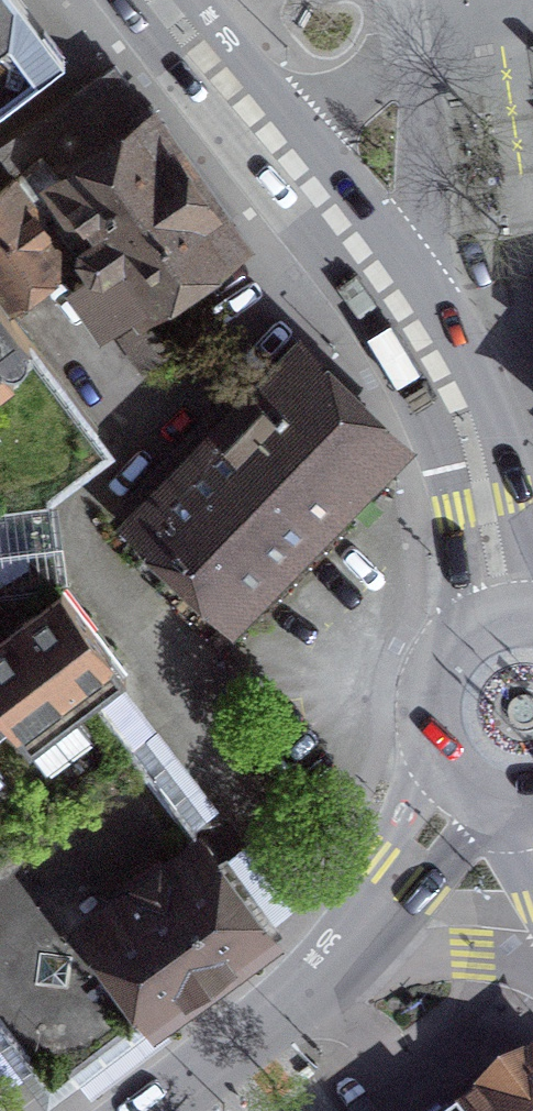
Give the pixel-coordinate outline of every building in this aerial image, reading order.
[(66,56),(50,34),(24,0),(0,0),(0,104),(66,56)] [(143,123),(106,73),(11,140),(26,163),(80,251),(124,310),(220,248),(226,224),(151,119),(143,123)] [(70,257),(80,251),(26,163),(0,187),(0,299),(7,308),(70,260),(70,257)] [(51,511),(46,475),(79,449),(74,436),(86,429),(91,433),(100,429),(7,308),(0,299),(0,516),(51,511)] [(371,415),(307,354),(268,394),(181,485),(161,465),(122,504),(227,606),(352,476),(382,444),(371,415)] [(132,747),(91,696),(131,669),(60,583),(60,574),(0,582),(0,850),(132,747)] [(132,747),(0,850),(0,1022),(36,1071),(71,1074),(241,947),(230,933),(236,908),(248,906),(132,747)] [(479,1110),(532,1110),(532,1072),(479,1110)]
